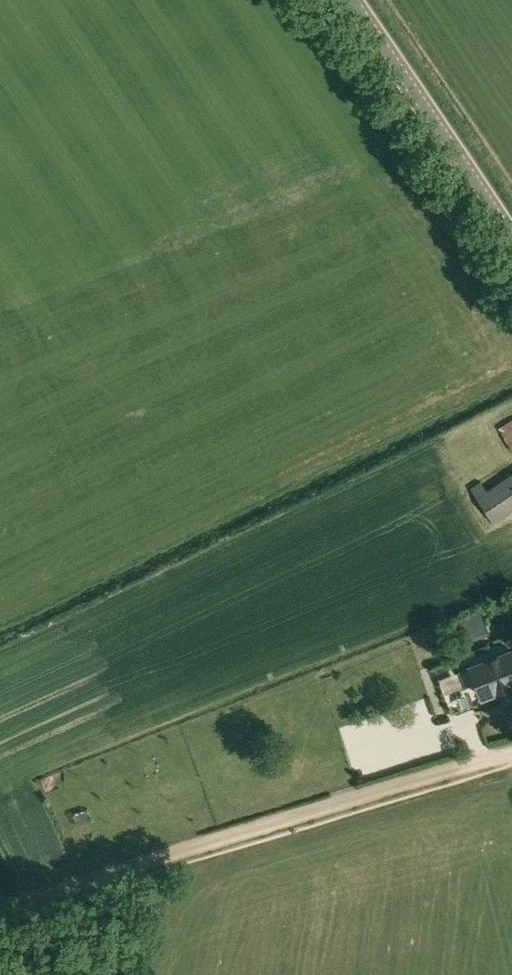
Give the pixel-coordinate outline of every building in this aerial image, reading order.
[(498,428),(511,451),(511,419),(498,428)] [(493,522),(511,510),(511,472),(486,489),(481,481),(470,488),(493,522)] [(479,611),(457,620),(465,641),(487,632),(479,611)] [(480,695),(511,683),(511,653),(470,669),(480,695)]
